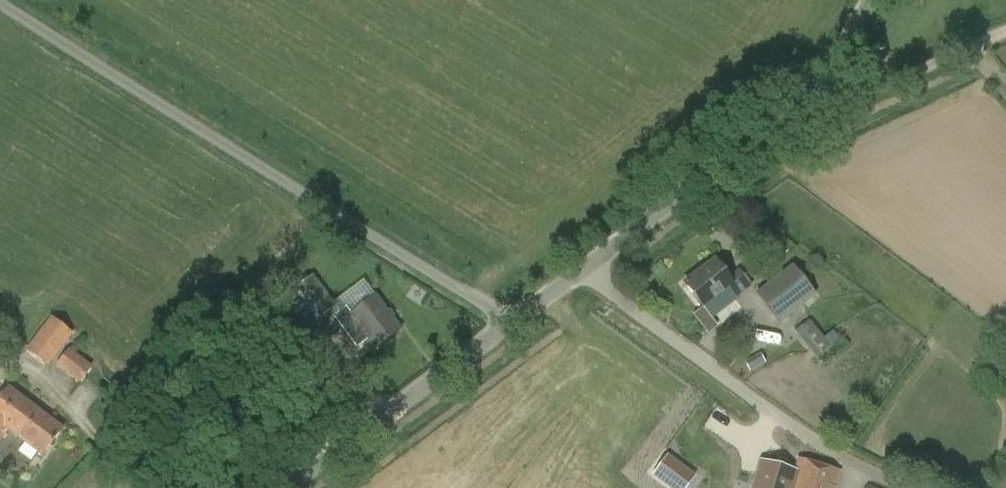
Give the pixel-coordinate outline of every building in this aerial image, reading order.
[(739,269),(727,278),(712,263),(681,286),(703,308),(728,289),(736,300),(753,286),(739,269)] [(816,297),(792,265),(755,294),(780,325),(816,297)] [(335,307),(313,274),(292,288),(314,321),(335,307)] [(374,349),(400,330),(376,296),(351,315),(346,308),(334,317),(348,336),(359,328),(374,349)] [(830,347),(810,320),(795,332),(815,358),(830,347)] [(68,343),(47,325),(29,346),(50,364),(68,343)] [(92,366),(69,348),(56,365),(79,383),(92,366)] [(8,431),(42,457),(63,429),(7,387),(0,396),(0,441),(8,431)] [(668,454),(651,475),(665,486),(681,465),(668,454)] [(789,486),(789,487),(834,487),(838,471),(797,459),(789,486)] [(789,486),(761,478),(758,487),(789,487),(789,486)]
